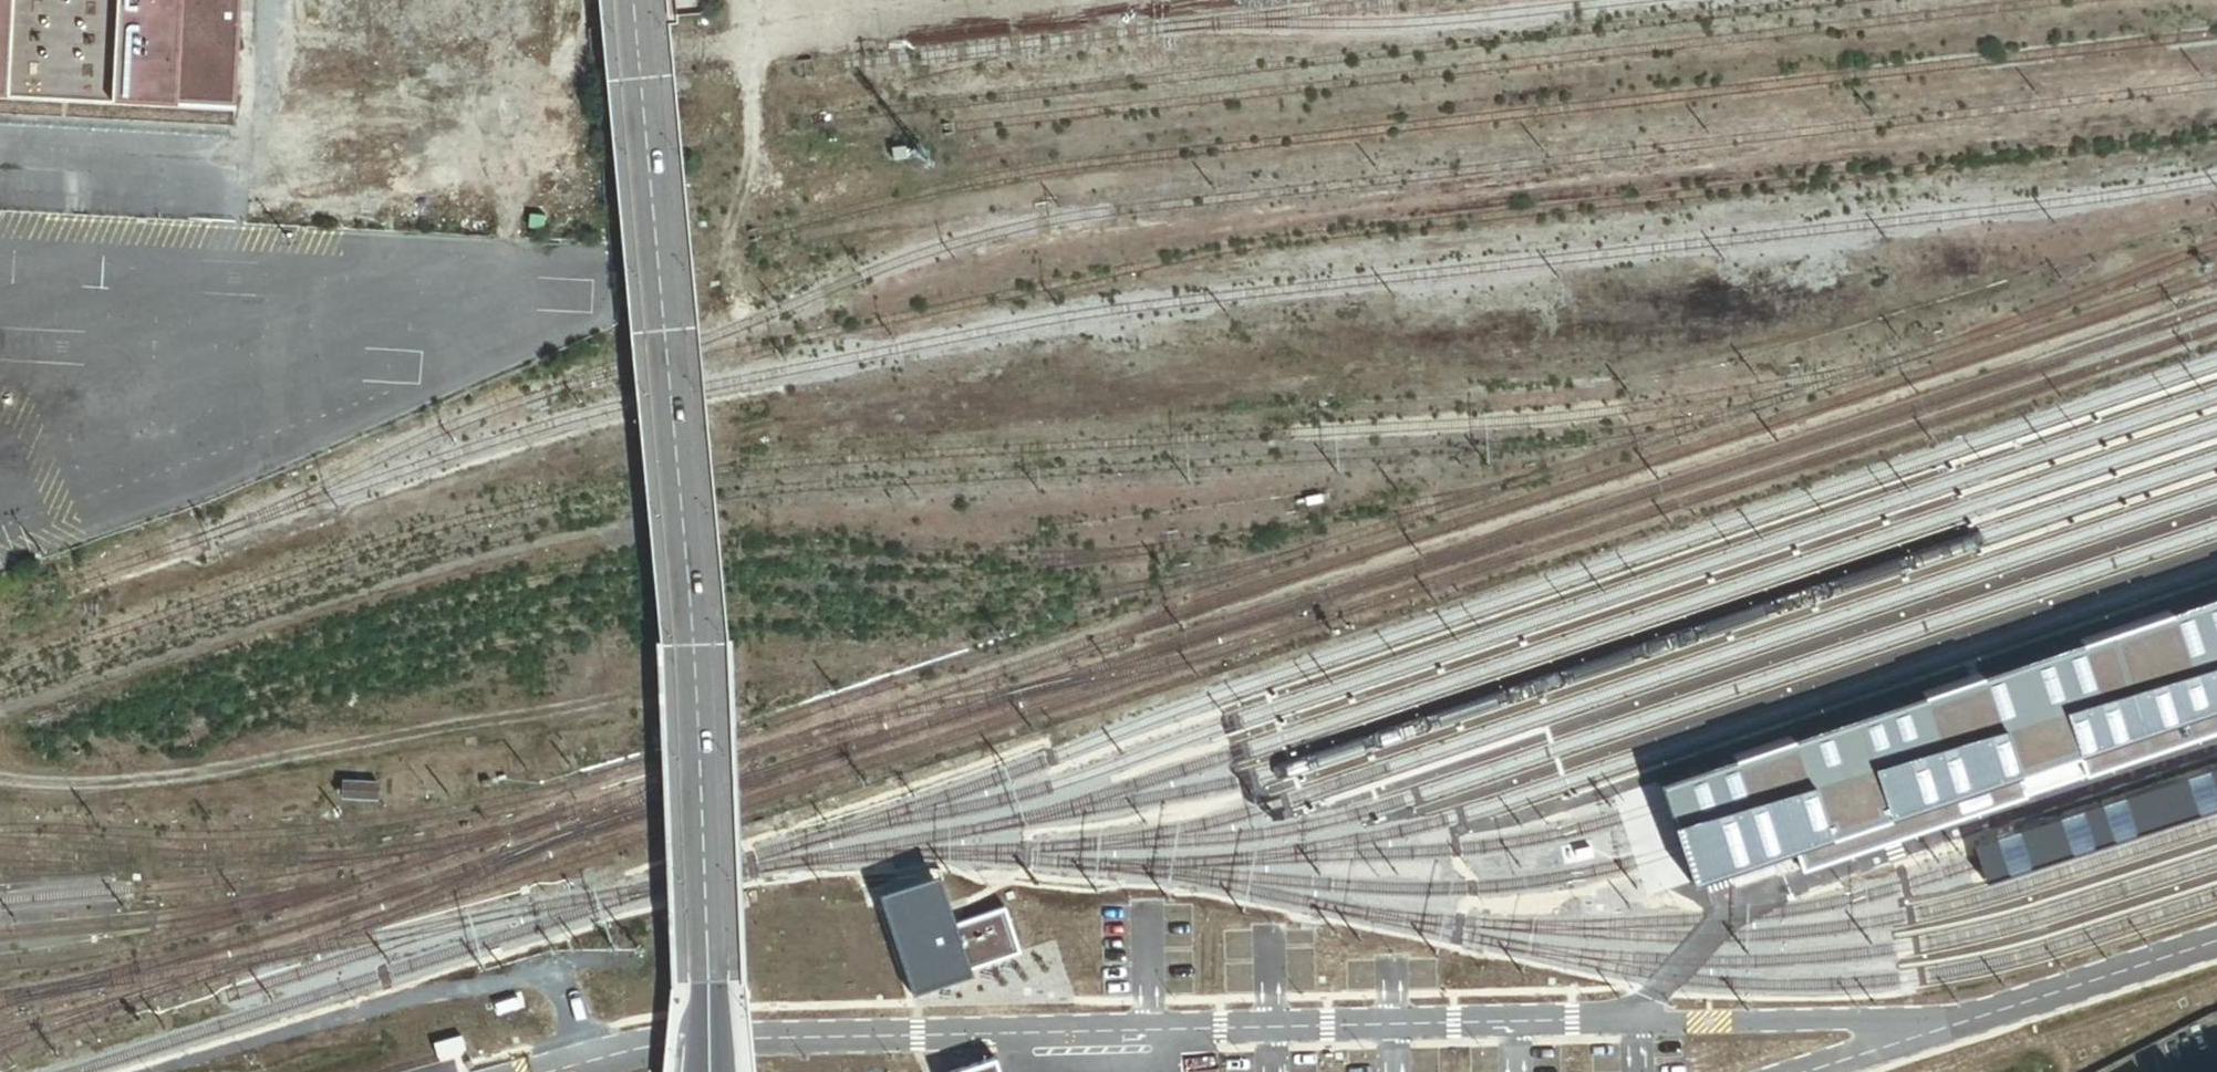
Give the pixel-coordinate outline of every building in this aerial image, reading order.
[(6,87),(10,0),(0,0),(0,87),(6,87)] [(10,85),(239,96),(242,35),(191,33),(193,0),(14,0),(10,85)] [(1656,779),(1664,805),(1677,850),(1688,884),(1795,845),(1803,868),(2216,732),(2216,593),(1656,779)] [(1973,839),(1982,863),(1988,880),(2216,806),(2216,764),(1973,839)] [(371,783),(336,781),(335,797),(370,799),(371,783)] [(966,976),(962,963),(1015,948),(1004,907),(951,922),(938,878),(878,895),(906,993),(966,976)]
